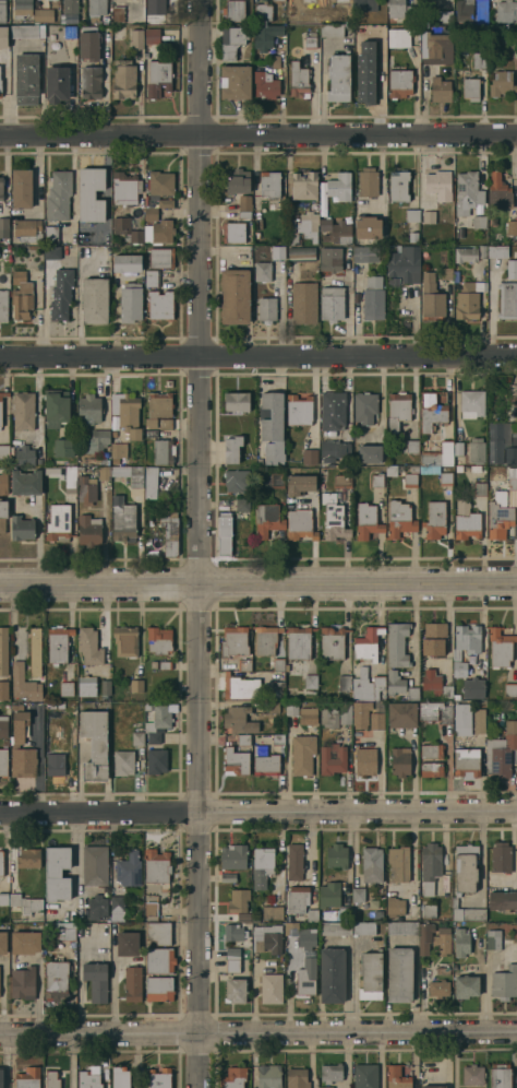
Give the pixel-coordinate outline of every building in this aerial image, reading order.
[(13,19),(14,0),(32,0),(32,15),(23,15),(23,19),(13,19)] [(62,13),(62,0),(79,0),(79,13),(62,13)] [(88,22),(88,0),(106,0),(106,14),(98,14),(98,22),(88,22)] [(146,13),(163,14),(164,0),(147,0),(146,13)] [(243,22),(226,22),(226,14),(221,14),(221,8),(226,8),(226,0),(244,0),(243,22)] [(287,10),(287,0),(298,0),(298,3),(304,3),(304,10),(287,10)] [(321,21),(321,0),(336,0),(336,5),(332,5),(332,21),(321,21)] [(353,11),(353,0),(376,0),(376,11),(353,11)] [(389,1),(389,0),(406,0),(406,5),(419,5),(419,23),(405,23),(405,19),(389,19),(389,7),(387,7),(387,1),(389,1)] [(477,14),(477,0),(488,0),(488,22),(472,22),(472,20),(457,20),(457,0),(464,0),(473,0),(473,14),(477,14)] [(506,1),(506,0),(512,0),(512,1),(516,1),(516,22),(497,23),(496,2),(506,1)] [(270,22),(254,22),(254,3),(263,4),(263,1),(266,1),(266,4),(272,4),(270,22)] [(123,23),(112,23),(112,7),(123,7),(123,23)] [(52,22),(35,22),(34,9),(52,9),(52,22)] [(425,23),(425,11),(452,11),(452,23),(425,23)] [(39,37),(11,38),(11,25),(38,24),(39,37)] [(342,37),(321,37),(321,24),(342,24),(342,37)] [(9,40),(0,40),(0,25),(9,25),(9,40)] [(75,37),(63,37),(63,25),(75,25),(75,37)] [(254,46),(254,26),(272,26),(272,46),(254,46)] [(423,58),(421,58),(421,31),(431,31),(431,26),(446,26),(446,29),(449,29),(449,34),(453,34),(453,63),(423,63),(423,58)] [(236,61),(221,61),(221,27),(244,27),(244,32),(248,32),(248,39),(244,39),(244,45),(240,45),(235,48),(236,61)] [(159,44),(145,44),(145,29),(159,28),(159,44)] [(507,28),(516,28),(516,42),(506,42),(501,42),(501,29),(507,29),(507,28)] [(143,49),(130,49),(130,29),(143,29),(143,49)] [(410,47),(388,47),(388,29),(410,29),(410,47)] [(88,61),(88,58),(79,58),(79,32),(98,32),(98,35),(100,35),(100,42),(98,42),(98,61),(88,61)] [(384,49),(372,49),(372,36),(384,36),(384,49)] [(315,48),(304,48),(304,37),(315,37),(315,48)] [(326,102),(326,91),(329,91),(329,79),(328,79),(328,66),(329,66),(329,55),(345,55),(345,50),(349,50),(349,102),(326,102)] [(37,95),(37,96),(37,104),(15,105),(14,54),(37,52),(37,95)] [(473,52),(481,52),(481,56),(486,55),(486,68),(474,69),(473,52)] [(285,68),(272,67),(272,55),(277,55),(285,55),(285,68)] [(127,97),(127,99),(123,99),(123,97),(122,97),(122,99),(111,99),(112,84),(113,84),(113,60),(130,60),(130,66),(135,66),(135,97),(133,98),(130,98),(128,97),(127,97)] [(298,68),(308,69),(310,69),(310,72),(308,73),(308,74),(309,74),(309,78),(308,78),(308,83),(309,83),(309,84),(310,84),(310,86),(309,86),(309,90),(311,90),(311,92),(309,92),(309,98),(301,98),(301,97),(298,97),(298,96),(289,96),(290,60),(298,60),(298,68)] [(377,90),(384,90),(384,96),(376,95),(376,93),(373,93),(373,94),(372,96),(370,96),(370,98),(359,98),(359,85),(360,85),(360,60),(373,60),(373,66),(377,66),(377,90)] [(148,61),(157,61),(157,63),(170,62),(170,73),(172,73),(172,76),(170,76),(170,82),(171,82),(171,92),(169,92),(169,93),(166,93),(166,92),(164,92),(164,87),(159,87),(159,98),(156,98),(153,98),(153,100),(149,100),(149,98),(146,98),(146,84),(148,84),(148,61)] [(250,99),(220,99),(220,87),(225,87),(224,78),(220,78),(220,67),(250,66),(250,99)] [(100,98),(82,98),(81,67),(100,67),(100,98)] [(69,99),(59,99),(59,104),(47,104),(47,100),(46,100),(46,68),(69,68),(69,99)] [(278,95),(275,95),(275,99),(253,98),(253,70),(265,71),(265,80),(279,80),(278,95)] [(411,70),(411,75),(414,75),(414,82),(412,82),(412,95),(406,95),(406,98),(396,97),(396,100),(390,100),(390,98),(388,98),(388,70),(411,70)] [(512,84),(516,84),(516,92),(507,92),(507,93),(500,93),(500,96),(498,96),(496,97),(493,97),(492,96),(490,96),(490,84),(492,84),(492,79),(494,79),(494,71),(512,71),(512,84)] [(432,75),(441,75),(441,81),(452,81),(452,102),(432,102),(432,75)] [(464,79),(480,79),(480,80),(482,80),(482,83),(479,83),(480,100),(470,100),(470,97),(464,97),(464,79)] [(377,197),(359,197),(359,172),(362,172),(362,167),(375,167),(375,172),(378,172),(377,197)] [(105,222),(91,221),(91,223),(80,223),(80,168),(105,169),(105,190),(95,190),(95,200),(105,200),(105,222)] [(250,193),(233,193),(233,194),(227,194),(227,172),(235,172),(235,168),(242,168),(242,172),(250,172),(250,193)] [(32,208),(13,208),(13,169),(32,169),(32,208)] [(409,202),(390,201),(390,172),(400,172),(400,169),(407,169),(407,172),(409,173),(409,180),(407,180),(407,196),(409,196),(409,202)] [(280,198),(268,198),(268,196),(261,196),(261,189),(258,189),(258,170),(280,170),(280,198)] [(490,184),(491,184),(491,170),(501,170),(501,180),(504,180),(504,184),(507,184),(507,187),(510,187),(510,191),(512,192),(512,205),(507,205),(507,208),(489,208),(490,184)] [(72,196),(69,196),(69,221),(58,221),(58,245),(45,245),(45,221),(47,221),(47,197),(49,197),(49,188),(51,188),(52,172),(72,172),(72,196)] [(137,180),(142,180),(142,193),(137,193),(137,205),(132,204),(132,208),(127,206),(127,204),(115,204),(115,202),(112,202),(113,172),(124,172),(123,174),(125,175),(125,177),(131,177),(133,175),(136,175),(137,176),(137,180)] [(173,196),(161,196),(161,197),(159,197),(159,196),(149,196),(149,172),(159,172),(159,174),(173,174),(173,196)] [(317,199),(292,199),(292,173),(299,173),(299,177),(306,177),(306,172),(317,172),(317,199)] [(425,174),(435,174),(435,172),(450,172),(450,201),(437,200),(437,192),(425,192),(425,174)] [(468,174),(468,172),(478,172),(478,196),(476,196),(476,204),(469,204),(469,216),(457,216),(457,202),(458,202),(458,174),(468,174)] [(350,201),(338,201),(338,197),(326,197),(326,180),(337,180),(337,173),(350,173),(350,201)] [(239,196),(251,196),(251,205),(252,205),(252,211),(251,211),(239,211),(239,196)] [(158,208),(158,221),(145,221),(145,208),(158,208)] [(420,222),(406,222),(406,210),(420,210),(420,222)] [(433,210),(433,222),(420,222),(420,210),(433,210)] [(318,225),(317,225),(317,244),(312,244),(312,238),(303,238),(303,233),(297,233),(297,223),(300,223),(300,214),(306,214),(305,212),(312,211),(312,214),(318,214),(318,225)] [(382,239),(356,239),(356,220),(361,220),(361,216),(375,216),(375,220),(382,220),(382,239)] [(473,216),(486,216),(486,227),(473,227),(473,216)] [(131,230),(143,230),(143,245),(136,245),(136,244),(130,244),(130,234),(115,234),(115,230),(112,230),(112,217),(130,217),(131,230)] [(9,237),(0,238),(0,218),(9,218),(9,237)] [(294,233),(286,232),(287,218),(294,218),(294,233)] [(171,228),(175,228),(175,235),(172,235),(172,243),(152,243),(153,223),(160,223),(160,220),(171,220),(171,228)] [(351,245),(339,245),(339,243),(333,243),(333,241),(322,241),(322,235),(328,235),(328,232),(320,232),(320,220),(330,220),(330,224),(338,224),(338,220),(345,220),(345,224),(351,224),(351,245)] [(507,220),(516,220),(516,240),(510,240),(510,235),(507,235),(507,225),(506,225),(506,222),(507,222),(507,220)] [(41,234),(43,234),(43,244),(35,244),(35,241),(20,241),(20,236),(14,236),(14,221),(41,221),(41,234)] [(245,243),(224,243),(224,223),(245,223),(245,243)] [(286,245),(286,233),(298,234),(298,238),(301,239),(301,245),(286,245)] [(409,233),(418,233),(418,243),(409,243),(409,233)] [(401,284),(401,277),(387,276),(387,252),(396,252),(396,245),(400,246),(400,247),(420,247),(420,284),(401,284)] [(285,246),(285,259),(272,260),(272,246),(285,246)] [(488,246),(508,246),(508,257),(488,257),(488,246)] [(61,259),(44,259),(44,247),(60,247),(61,259)] [(315,261),(289,261),(289,247),(315,248),(315,261)] [(378,262),(353,262),(353,247),(378,247),(378,262)] [(472,247),(474,247),(474,248),(478,248),(478,260),(472,260),(472,262),(469,262),(469,260),(462,260),(462,262),(455,262),(455,247),(472,247)] [(173,269),(149,269),(151,249),(170,249),(170,248),(173,248),(173,269)] [(341,271),(335,271),(335,273),(330,273),(330,271),(320,271),(320,255),(341,255),(341,271)] [(142,272),(113,272),(113,256),(141,256),(142,272)] [(507,260),(516,259),(516,277),(507,277),(507,260)] [(270,282),(255,282),(255,263),(270,263),(270,282)] [(442,267),(453,268),(453,279),(441,279),(442,267)] [(71,287),(71,304),(68,304),(68,321),(50,321),(50,304),(52,304),(52,286),(56,286),(56,270),(73,270),(73,287),(71,287)] [(158,287),(145,287),(145,271),(158,270),(158,287)] [(13,305),(12,305),(12,291),(19,291),(19,284),(12,284),(12,271),(25,271),(26,283),(32,283),(33,309),(28,309),(28,316),(29,316),(32,316),(32,318),(29,318),(29,319),(13,320),(13,305)] [(250,324),(221,324),(221,307),(223,307),(223,292),(221,292),(221,271),(250,271),(250,324)] [(435,271),(435,289),(437,289),(437,293),(445,293),(445,318),(423,318),(423,271),(435,271)] [(384,289),(384,320),(363,320),(363,289),(366,289),(366,275),(382,275),(382,289),(384,289)] [(108,323),(83,323),(83,309),(81,309),(81,293),(83,293),(83,279),(108,279),(108,323)] [(474,318),(474,319),(471,319),(471,318),(469,318),(469,320),(465,320),(465,318),(456,318),(456,307),(457,307),(457,292),(460,292),(460,288),(462,288),(462,281),(488,282),(488,291),(479,291),(479,319),(474,318)] [(501,282),(516,282),(516,318),(498,318),(498,312),(501,312),(501,287),(498,287),(498,283),(501,283),(501,282)] [(133,320),(133,323),(120,323),(120,287),(123,287),(123,283),(142,283),(142,320),(133,320)] [(316,323),(292,323),(291,283),(316,283),(316,323)] [(344,320),(336,320),(336,323),(328,323),(328,320),(321,320),(321,287),(344,287),(344,320)] [(158,292),(158,295),(164,295),(164,291),(175,291),(175,297),(172,297),(172,301),(175,301),(175,311),(172,311),(173,320),(172,320),(172,321),(167,321),(167,320),(155,320),(155,321),(151,321),(151,320),(149,320),(149,311),(147,311),(147,301),(149,301),(148,296),(147,296),(147,292),(158,292)] [(276,321),(272,321),(272,324),(263,324),(264,321),(258,320),(258,298),(276,298),(276,321)] [(45,427),(45,389),(60,389),(60,390),(68,390),(68,397),(69,397),(69,413),(68,413),(68,423),(59,423),(59,427),(45,427)] [(34,412),(35,412),(35,415),(34,415),(34,429),(13,429),(14,414),(12,414),(12,399),(13,399),(13,392),(21,392),(21,391),(26,391),(26,392),(34,392),(34,412)] [(485,391),(484,416),(477,416),(477,418),(462,418),(462,411),(460,411),(461,391),(485,391)] [(1,426),(0,426),(0,392),(9,392),(9,395),(1,395),(1,410),(3,410),(3,412),(1,412),(1,426)] [(171,416),(156,416),(156,427),(145,427),(145,417),(148,417),(148,392),(157,392),(157,393),(165,393),(165,392),(171,392),(171,416)] [(249,411),(225,411),(226,392),(249,393),(249,411)] [(322,393),(322,392),(346,392),(346,426),(344,426),(344,430),(322,430),(322,399),(320,399),(320,393),(322,393)] [(377,419),(372,419),(372,425),(369,425),(369,427),(364,427),(364,425),(360,425),(360,422),(354,422),(354,394),(363,394),(363,392),(369,392),(369,394),(377,394),(377,419)] [(397,394),(397,392),(406,392),(406,394),(411,394),(411,405),(411,409),(412,409),(412,414),(411,414),(411,421),(398,421),(398,430),(388,430),(388,417),(389,417),(389,401),(388,401),(388,394),(397,394)] [(421,392),(436,392),(436,404),(447,404),(447,422),(431,422),(431,433),(421,433),(421,392)] [(92,426),(92,428),(77,428),(79,397),(85,398),(85,393),(94,393),(94,397),(100,398),(100,405),(103,405),(103,412),(100,412),(100,426),(92,426)] [(140,407),(137,407),(137,427),(141,427),(141,439),(128,439),(128,431),(123,431),(123,427),(118,426),(118,413),(111,413),(111,393),(129,393),(129,397),(140,397),(140,407)] [(284,393),(282,453),(285,453),(285,461),(284,461),(284,465),(276,465),(276,464),(264,464),(265,442),(274,442),(274,440),(261,440),(261,419),(260,419),(260,404),(261,404),(261,393),(284,393)] [(312,421),(311,421),(311,425),(287,425),(287,401),(287,394),(297,394),(297,399),(305,399),(305,397),(313,397),(312,421)] [(171,429),(159,429),(159,418),(171,418),(171,429)] [(509,436),(516,436),(516,463),(490,463),(490,423),(509,423),(509,436)] [(109,444),(107,444),(107,447),(103,447),(103,451),(98,451),(98,452),(83,452),(83,436),(92,436),(92,429),(109,429),(109,444)] [(242,446),(239,446),(238,463),(225,462),(225,439),(233,439),(233,436),(242,436),(242,446)] [(53,456),(53,439),(71,439),(71,447),(74,447),(74,456),(53,456)] [(469,442),(471,442),(471,439),(482,439),(482,442),(484,442),(485,462),(483,462),(483,464),(476,464),(476,461),(469,461),(469,442)] [(154,463),(154,440),(171,440),(172,440),(172,444),(175,444),(175,461),(172,461),(172,463),(154,463)] [(418,452),(407,452),(407,440),(419,440),(418,452)] [(453,440),(453,465),(441,465),(441,464),(434,464),(434,459),(437,459),(437,453),(441,453),(441,440),(453,440)] [(350,458),(335,458),(335,462),(323,462),(323,459),(321,459),(321,441),(335,441),(335,444),(350,442),(350,458)] [(127,457),(111,457),(111,442),(127,442),(127,457)] [(455,442),(464,442),(464,456),(455,456),(455,442)] [(9,458),(0,458),(0,445),(9,445),(9,458)] [(34,464),(31,464),(31,465),(17,466),(17,464),(15,464),(14,449),(21,449),(21,445),(28,445),(28,449),(34,449),(34,464)] [(382,453),(384,453),(384,461),(382,461),(382,462),(359,462),(359,446),(382,446),(382,453)] [(317,457),(318,457),(318,464),(302,464),(302,449),(317,449),(317,457)] [(386,465),(396,465),(396,473),(394,475),(390,476),(386,476),(386,465)] [(440,473),(420,473),(420,465),(440,465),(440,472),(452,472),(453,484),(440,485),(440,473)] [(75,466),(64,467),(65,493),(76,492),(75,466)] [(111,475),(110,475),(110,480),(98,480),(98,475),(96,475),(96,469),(98,469),(98,466),(111,466),(111,475)] [(143,466),(143,487),(130,487),(130,475),(111,475),(111,466),(143,466)] [(145,466),(157,466),(156,498),(144,498),(145,466)] [(11,494),(11,469),(20,469),(20,472),(33,473),(33,469),(40,469),(40,494),(11,494)] [(264,474),(272,474),(272,469),(284,469),(284,488),(264,487),(264,474)] [(509,469),(516,469),(516,506),(508,506),(509,469)] [(250,470),(250,490),(226,490),(226,485),(225,484),(225,476),(224,476),(224,472),(225,472),(225,470),(250,470)] [(334,475),(346,475),(346,472),(351,472),(351,487),(334,487),(334,475)] [(371,475),(377,475),(377,473),(383,473),(383,487),(371,487),(371,475)] [(404,474),(417,474),(417,487),(404,487),(404,474)] [(77,475),(87,475),(87,477),(96,477),(96,500),(92,500),(92,506),(82,506),(82,500),(77,500),(77,475)] [(315,475),(315,490),(302,490),(302,496),(288,496),(287,475),(315,475)] [(474,483),(485,483),(485,496),(474,496),(474,483)] [(325,541),(325,525),(324,525),(323,525),(323,521),(324,520),(325,520),(325,504),(322,504),(322,493),(336,493),(336,505),(344,505),(344,516),(344,520),(344,529),(351,529),(351,536),(335,536),(335,541),(325,541)] [(135,541),(127,542),(127,540),(120,540),(120,542),(113,542),(113,540),(112,540),(111,494),(122,494),(122,505),(135,505),(135,541)] [(236,499),(250,499),(250,511),(236,511),(236,499)] [(392,500),(394,499),(395,500),(400,500),(400,504),(408,504),(408,508),(410,508),(410,520),(418,520),(418,532),(398,531),(398,539),(388,539),(389,501),(392,500)] [(456,515),(457,515),(457,500),(470,500),(470,513),(481,513),(481,537),(476,537),(476,535),(468,535),(468,540),(456,540),(456,515)] [(446,501),(446,534),(441,534),(441,539),(426,539),(426,527),(422,527),(422,522),(429,522),(429,501),(446,501)] [(515,524),(516,524),(516,539),(515,539),(515,525),(509,525),(509,529),(506,529),(506,540),(490,540),(490,501),(495,501),(495,504),(498,504),(498,507),(515,507),(515,524)] [(49,522),(49,504),(69,505),(69,531),(70,535),(69,536),(69,542),(55,541),(55,542),(46,542),(46,522),(49,522)] [(368,504),(368,506),(376,506),(376,524),(385,524),(385,532),(368,532),(368,541),(357,541),(357,504),(368,504)] [(254,509),(257,509),(257,505),(278,505),(278,519),(285,519),(285,529),(267,530),(267,540),(260,540),(260,532),(256,532),(256,523),(254,523),(254,509)] [(294,511),(294,510),(312,510),(312,532),(317,532),(317,541),(312,541),(312,536),(298,536),(298,540),(287,540),(287,511),(294,511)] [(178,517),(178,554),(175,556),(164,556),(164,521),(159,521),(159,512),(168,512),(168,511),(177,511),(177,517),(178,517)] [(219,517),(220,517),(220,512),(230,512),(230,517),(232,517),(231,535),(230,555),(218,555),(219,517)] [(11,515),(20,515),(20,519),(34,519),(34,539),(24,539),(24,540),(11,540),(11,515)] [(89,515),(89,518),(101,518),(101,543),(79,544),(77,515),(89,515)] [(388,624),(411,624),(411,629),(408,628),(408,636),(404,636),(404,655),(408,655),(408,663),(411,663),(411,667),(387,667),(388,624)] [(422,639),(424,638),(424,624),(446,624),(447,640),(444,640),(444,655),(422,655),(422,639)] [(50,628),(50,626),(56,626),(56,625),(62,625),(62,628),(75,628),(75,635),(67,635),(67,663),(58,663),(58,666),(52,666),(52,663),(49,663),(49,628),(50,628)] [(480,653),(467,653),(467,649),(455,649),(455,626),(467,626),(467,629),(472,629),(472,626),(481,626),(480,653)] [(83,654),(82,654),(82,651),(80,651),(80,639),(77,639),(77,637),(79,637),(79,627),(92,627),(92,630),(96,630),(96,650),(98,650),(98,648),(103,648),(104,664),(83,664),(83,654)] [(136,657),(135,657),(135,659),(128,659),(128,657),(116,657),(116,643),(113,643),(113,637),(112,637),(112,628),(134,627),(136,634),(136,657)] [(158,627),(158,629),(171,629),(171,646),(172,646),(172,653),(168,653),(168,654),(154,655),(154,652),(148,652),(147,628),(158,627)] [(229,654),(229,658),(228,658),(228,661),(224,661),(224,658),(221,658),(221,641),(225,641),(225,637),(224,637),(224,628),(237,628),(237,627),(248,627),(248,629),(251,629),(251,636),(248,636),(248,632),(247,632),(247,647),(249,647),(249,655),(229,654)] [(255,627),(284,627),(284,632),(276,632),(276,648),(274,648),(274,657),(255,657),(255,627)] [(322,628),(330,628),(333,629),(334,631),(337,631),(337,629),(339,627),(342,628),(344,630),(344,660),(321,660),(322,628)] [(353,638),(364,638),(364,635),(365,635),(365,627),(385,627),(385,635),(376,635),(376,663),(371,663),(371,659),(362,659),(362,662),(359,662),(359,659),(353,659),(353,638)] [(500,635),(516,636),(516,641),(513,641),(512,661),(509,660),(509,664),(510,664),(510,669),(506,669),(506,666),(498,666),(498,669),(492,669),(492,666),(492,641),(489,641),(489,627),(500,627),(500,635)] [(29,676),(29,670),(28,670),(28,667),(29,667),(29,638),(28,638),(28,635),(29,635),(29,628),(40,628),(40,676),(29,676)] [(288,629),(304,629),(304,628),(311,628),(310,660),(287,659),(288,629)] [(467,661),(467,676),(453,676),(453,655),(464,655),(464,661),(467,661)] [(273,659),(282,658),(282,670),(274,670),(273,659)] [(24,681),(36,681),(36,683),(41,683),(41,699),(25,699),(25,696),(12,696),(12,661),(24,660),(24,681)] [(239,660),(251,660),(251,671),(239,671),(239,660)] [(171,662),(171,670),(159,670),(159,667),(152,667),(152,661),(171,662)] [(369,666),(369,683),(373,683),(373,676),(385,676),(386,690),(378,690),(380,700),(352,700),(352,678),(360,678),(359,666),(369,666)] [(422,676),(424,676),(424,670),(435,670),(435,676),(442,676),(442,686),(453,686),(453,699),(442,699),(442,695),(433,695),(433,690),(422,690),(422,676)] [(387,671),(397,671),(396,676),(399,676),(399,679),(406,679),(406,694),(394,693),(394,696),(387,696),(387,671)] [(225,672),(229,672),(229,677),(239,677),(240,679),(260,679),(261,699),(225,699),(225,672)] [(304,675),(317,676),(316,689),(304,689),(304,675)] [(79,695),(79,677),(96,676),(96,695),(79,695)] [(339,676),(351,676),(351,691),(339,691),(339,676)] [(484,698),(462,698),(462,679),(472,679),(472,677),(477,677),(477,679),(484,679),(484,698)] [(130,681),(142,679),(142,691),(130,691),(130,681)] [(100,681),(110,681),(109,696),(100,696),(100,681)] [(59,683),(72,683),(72,696),(59,696),(59,683)] [(505,684),(516,684),(516,697),(505,696),(505,684)] [(407,687),(419,687),(419,698),(407,698),(407,687)] [(45,719),(45,701),(61,701),(61,708),(50,708),(50,719),(45,719)] [(267,702),(279,702),(279,713),(267,713),(267,702)] [(286,702),(298,702),(298,716),(286,716),(286,702)] [(352,702),(372,702),(372,710),(368,710),(368,729),(354,730),(354,725),(352,725),(352,702)] [(420,702),(443,702),(443,706),(453,706),(453,724),(441,724),(441,710),(438,710),(438,721),(431,721),(431,724),(426,724),(426,721),(420,721),(420,702)] [(144,732),(144,722),(154,721),(154,705),(167,703),(167,711),(171,711),(171,718),(173,718),(173,721),(171,721),(171,728),(164,728),(164,732),(160,732),(160,743),(147,743),(147,732),(144,732)] [(339,703),(351,703),(351,724),(339,724),(339,703)] [(388,703),(417,703),(417,728),(388,729),(388,703)] [(224,713),(227,713),(227,707),(251,707),(251,713),(245,713),(245,717),(247,717),(247,722),(258,722),(258,733),(238,733),(238,734),(231,734),(231,728),(224,728),(224,713)] [(300,709),(317,708),(317,724),(300,724),(300,709)] [(485,734),(473,734),(473,709),(485,708),(485,734)] [(321,709),(337,710),(337,713),(338,713),(338,728),(324,728),(324,724),(320,724),(321,709)] [(107,712),(106,781),(82,780),(82,762),(89,762),(89,737),(79,737),(79,711),(107,712)] [(35,756),(36,756),(36,764),(35,764),(35,778),(11,778),(10,745),(10,736),(12,736),(12,712),(28,712),(28,725),(23,725),(23,745),(16,745),(16,749),(35,749),(35,756)] [(370,714),(384,714),(384,730),(370,730),(370,714)] [(506,720),(516,720),(516,749),(510,749),(512,778),(498,778),(498,774),(492,774),(492,772),(486,772),(486,740),(505,740),(505,734),(506,734),(506,720)] [(76,726),(75,743),(62,743),(62,740),(58,740),(58,731),(63,731),(63,726),(76,726)] [(132,732),(143,732),(143,745),(131,745),(132,732)] [(238,735),(250,735),(250,746),(238,746),(238,735)] [(285,735),(285,747),(273,747),(273,741),(267,741),(267,735),(285,735)] [(292,736),(315,736),(315,755),(314,755),(314,757),(312,757),(312,776),(305,776),(305,778),(302,778),(302,776),(292,776),(292,736)] [(321,747),(329,747),(329,744),(338,744),(338,747),(346,747),(346,772),(334,772),(334,776),(321,776),(321,747)] [(421,746),(437,746),(437,745),(443,745),(442,759),(421,759),(421,746)] [(266,746),(266,757),(269,757),(269,755),(279,755),(278,776),(253,774),(254,746),(266,746)] [(225,747),(232,747),(232,753),(249,753),(249,776),(225,776),(225,747)] [(53,748),(53,749),(64,749),(64,754),(67,754),(67,758),(65,758),(65,777),(63,777),(63,781),(52,781),(52,778),(45,778),(45,748),(53,748)] [(392,748),(410,748),(410,752),(411,752),(411,754),(410,754),(410,774),(405,774),(405,778),(397,778),(396,774),(392,776),(392,748)] [(480,777),(473,777),(473,778),(465,778),(465,776),(455,776),(454,749),(479,748),(480,777)] [(1,776),(0,776),(0,749),(7,749),(7,761),(9,761),(9,766),(7,766),(5,778),(1,778),(1,776)] [(166,749),(166,772),(159,772),(159,774),(146,774),(146,749),(166,749)] [(376,749),(376,777),(371,777),(371,774),(361,774),(361,777),(357,777),(357,774),(356,774),(356,749),(376,749)] [(133,752),(133,774),(127,774),(127,776),(113,776),(113,752),(133,752)] [(421,762),(442,764),(442,771),(444,771),(444,777),(420,777),(421,762)] [(493,845),(496,845),(496,841),(508,841),(508,845),(512,845),(512,873),(506,873),(506,872),(492,872),(493,845)] [(348,870),(342,870),(342,866),(327,867),(327,848),(333,848),(333,843),(342,843),(342,848),(348,848),(348,870)] [(442,876),(438,876),(438,877),(435,877),(435,882),(434,882),(434,895),(423,895),(423,880),(422,880),(422,847),(426,847),(426,843),(436,843),(436,847),(442,847),(442,876)] [(468,845),(468,843),(472,843),(472,845),(480,845),(480,855),(476,855),(476,859),(479,859),(479,863),(476,863),(476,867),(478,867),(478,880),(477,880),(477,891),(462,891),(462,896),(457,896),(457,845),(468,845)] [(247,868),(221,868),(221,848),(229,848),(229,844),(247,844),(247,868)] [(302,880),(288,880),(288,870),(287,870),(287,867),(288,867),(288,858),(287,856),(287,854),(288,854),(289,844),(303,844),(302,880)] [(107,886),(83,886),(83,847),(107,847),(107,886)] [(409,882),(392,883),(392,863),(388,863),(388,849),(399,849),(399,847),(409,847),(409,882)] [(70,868),(61,868),(61,878),(71,878),(70,900),(56,900),(56,901),(45,901),(46,848),(70,848),(70,868)] [(372,883),(372,885),(370,885),(370,883),(362,883),(363,848),(376,848),(376,850),(383,850),(383,883),(372,883)] [(40,868),(16,868),(16,856),(20,856),(20,849),(40,849),(40,868)] [(116,861),(118,861),(118,860),(120,860),(121,861),(128,861),(128,850),(131,850),(131,849),(135,849),(135,850),(137,850),(137,861),(141,861),(141,886),(120,886),(120,880),(116,880),(116,861)] [(169,883),(145,884),(145,850),(156,849),(156,854),(161,854),(161,852),(170,852),(170,856),(169,856),(169,866),(170,866),(170,874),(168,874),(169,883)] [(275,874),(266,874),(266,889),(254,889),(254,849),(274,849),(275,874)] [(237,883),(221,882),(221,874),(237,874),(237,883)] [(339,906),(325,906),(325,908),(320,908),(320,886),(327,886),(327,882),(340,882),(339,906)] [(305,904),(305,912),(287,912),(287,894),(290,894),(290,886),(310,886),(309,904),(308,904),(305,904)] [(364,901),(352,901),(352,888),(364,888),(364,901)] [(250,900),(247,900),(247,912),(229,912),(228,900),(231,900),(231,890),(250,890),(250,900)] [(516,891),(516,909),(509,909),(509,913),(504,913),(505,909),(489,909),(489,891),(516,891)] [(43,911),(31,911),(31,914),(22,914),(22,906),(10,906),(10,894),(20,894),(20,898),(25,898),(25,899),(43,899),(43,911)] [(88,921),(88,899),(94,899),(94,895),(101,895),(101,899),(110,899),(110,906),(108,906),(107,916),(99,916),(99,921),(88,921)] [(394,896),(394,898),(398,898),(398,899),(405,899),(405,914),(396,914),(396,916),(392,918),(386,918),(386,896),(394,896)] [(124,922),(110,922),(110,897),(124,897),(124,922)] [(453,898),(458,898),(458,909),(485,909),(486,920),(454,920),(453,898)] [(157,916),(145,916),(145,903),(157,903),(157,916)] [(436,918),(423,918),(423,906),(436,906),(436,918)] [(282,920),(263,920),(263,907),(284,907),(282,920)] [(351,920),(339,920),(339,907),(351,908),(351,920)] [(308,909),(318,909),(318,921),(308,921),(308,916),(308,909)] [(297,922),(299,922),(298,935),(286,935),(286,921),(297,921),(297,922)] [(419,935),(387,935),(387,921),(419,921),(419,923),(419,935)] [(55,941),(55,922),(75,923),(75,941),(55,941)] [(352,935),(321,935),(321,922),(352,922),(352,935)] [(376,922),(376,935),(352,935),(352,922),(376,922)] [(170,923),(170,946),(156,946),(156,941),(155,941),(155,944),(153,944),(153,941),(146,941),(146,923),(170,923)] [(432,923),(432,924),(435,924),(435,932),(432,932),(432,936),(432,942),(429,942),(429,956),(419,956),(419,935),(419,923),(432,923)] [(228,941),(228,925),(239,924),(239,927),(243,927),(243,931),(249,931),(249,937),(243,938),(244,941),(228,941)] [(281,955),(272,955),(272,949),(264,949),(264,951),(253,951),(253,931),(262,931),(262,926),(272,927),(272,925),(281,925),(281,955)] [(437,927),(449,927),(449,953),(445,953),(445,956),(432,956),(432,942),(432,936),(437,936),(437,927)] [(316,946),(312,946),(311,950),(303,950),(304,947),(299,947),(299,933),(300,933),(300,929),(310,929),(310,933),(316,933),(316,946)] [(456,929),(465,929),(465,933),(470,933),(470,954),(466,954),(466,957),(456,957),(456,929)] [(488,930),(501,930),(501,949),(488,949),(488,930)] [(39,951),(34,951),(34,955),(11,955),(11,932),(40,933),(39,951)] [(117,956),(117,933),(137,933),(139,956),(117,956)] [(240,972),(227,973),(227,948),(240,948),(240,972)] [(345,1001),(344,1001),(344,1003),(321,1003),(321,948),(344,948),(344,950),(346,950),(345,1001)] [(412,1001),(411,1001),(411,1003),(387,1003),(388,948),(411,948),(411,950),(413,950),(412,1001)] [(172,958),(176,958),(176,965),(172,965),(172,974),(146,974),(145,949),(172,949),(172,958)] [(382,1000),(359,1000),(359,989),(363,989),(363,975),(361,975),(360,963),(362,963),(362,954),(382,953),(382,1000)] [(315,994),(297,994),(297,969),(304,969),(304,957),(316,957),(315,994)] [(436,967),(438,967),(440,961),(445,962),(445,967),(449,968),(449,973),(436,973),(436,967)] [(68,977),(67,977),(67,1002),(46,1002),(46,997),(45,997),(45,992),(46,992),(46,977),(45,977),(45,962),(68,962),(68,977)] [(107,965),(107,1004),(91,1004),(91,981),(86,981),(86,983),(83,983),(83,981),(82,981),(82,963),(107,965)] [(507,963),(516,963),(516,968),(516,988),(516,996),(508,995),(508,1001),(498,1001),(500,996),(491,996),(491,993),(490,993),(490,988),(491,988),(492,972),(507,972),(507,963)] [(35,1000),(23,1000),(23,998),(11,997),(11,970),(25,970),(26,966),(35,966),(35,1000)] [(141,1002),(124,1002),(124,968),(141,968),(141,1002)] [(282,1004),(262,1004),(262,974),(282,974),(282,1004)] [(456,977),(464,977),(464,974),(468,974),(468,975),(480,975),(479,996),(469,996),(469,998),(456,998),(456,977)] [(172,991),(173,991),(173,994),(172,994),(172,1002),(149,1001),(149,1002),(147,1002),(147,1001),(146,1001),(146,978),(172,978),(172,991)] [(245,1004),(230,1004),(230,998),(227,998),(227,979),(247,979),(245,1004)] [(429,982),(450,982),(450,995),(429,996),(429,982)] [(321,1065),(337,1065),(337,1063),(340,1063),(340,1065),(342,1065),(342,1080),(330,1080),(330,1085),(324,1085),(324,1081),(321,1081),(321,1065)] [(280,1065),(281,1087),(257,1087),(257,1066),(261,1066),(261,1064),(265,1064),(265,1066),(268,1066),(268,1065),(280,1065)] [(377,1064),(377,1087),(354,1087),(354,1065),(377,1064)] [(464,1067),(471,1067),(471,1064),(477,1064),(477,1067),(484,1067),(484,1085),(464,1085),(464,1067)] [(510,1068),(511,1087),(491,1087),(491,1069),(493,1069),(493,1065),(509,1064),(509,1068),(510,1068)] [(411,1077),(411,1087),(388,1087),(387,1065),(400,1065),(400,1077),(411,1077)] [(39,1079),(39,1087),(15,1087),(15,1074),(25,1074),(25,1066),(39,1066),(39,1079)] [(129,1071),(129,1087),(112,1087),(112,1066),(125,1066),(125,1071),(129,1071)] [(243,1080),(243,1087),(224,1087),(224,1086),(221,1086),(221,1076),(227,1076),(227,1074),(226,1074),(226,1068),(227,1068),(227,1067),(247,1067),(247,1080),(243,1080)] [(170,1068),(169,1087),(148,1087),(148,1084),(146,1084),(146,1079),(148,1079),(148,1069),(154,1069),(154,1073),(161,1073),(161,1068),(170,1068)] [(309,1081),(309,1087),(287,1087),(287,1068),(306,1068),(306,1081),(309,1081)] [(60,1078),(60,1087),(46,1087),(46,1071),(57,1071),(57,1074),(58,1074),(58,1077),(57,1077),(57,1078),(60,1078)] [(101,1084),(101,1087),(79,1087),(79,1071),(91,1071),(91,1075),(99,1075),(99,1084),(101,1084)]
